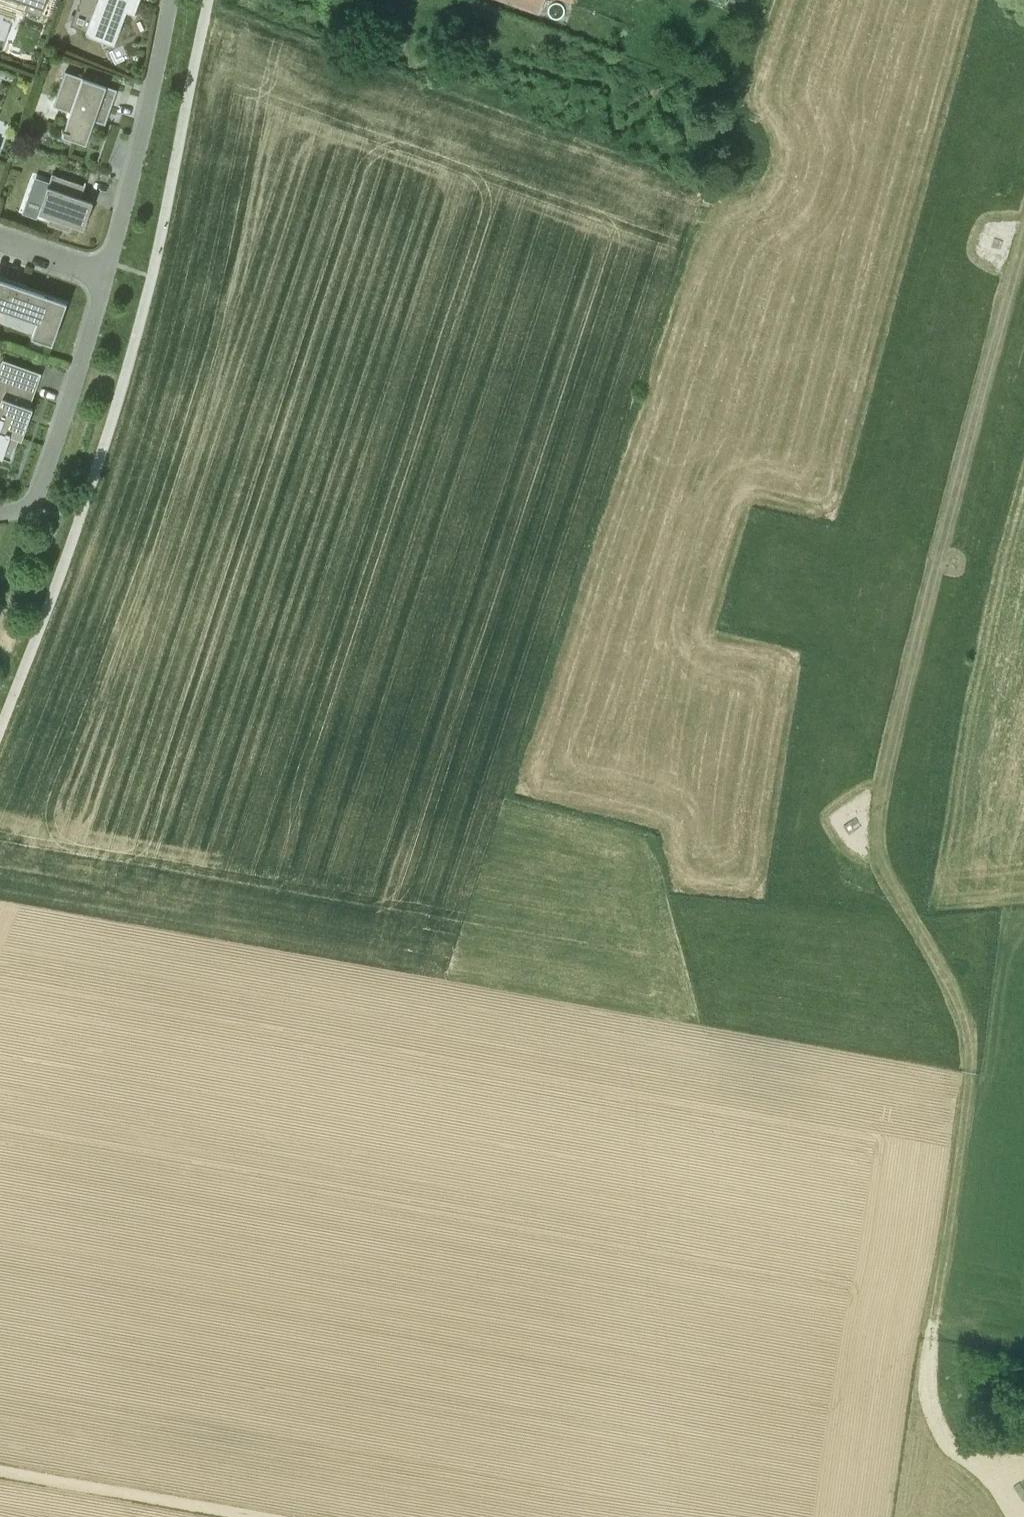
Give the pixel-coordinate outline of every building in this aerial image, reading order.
[(28,2),(25,11),(41,17),(47,0),(22,0),(28,2)] [(115,34),(125,7),(133,9),(136,0),(81,0),(71,25),(113,40),(115,34)] [(541,13),(546,0),(507,0),(541,13)] [(105,124),(112,106),(118,89),(66,71),(54,105),(105,124)] [(84,228),(91,207),(83,204),(89,187),(53,174),(39,213),(51,217),(49,223),(69,230),(71,224),(84,228)] [(52,344),(67,302),(0,279),(0,308),(36,321),(31,336),(52,344)] [(27,420),(33,408),(29,406),(42,373),(4,358),(0,367),(0,456),(9,459),(17,440),(19,441),(27,420)] [(1022,1475),(1011,1475),(1011,1483),(1022,1483),(1022,1475)]
